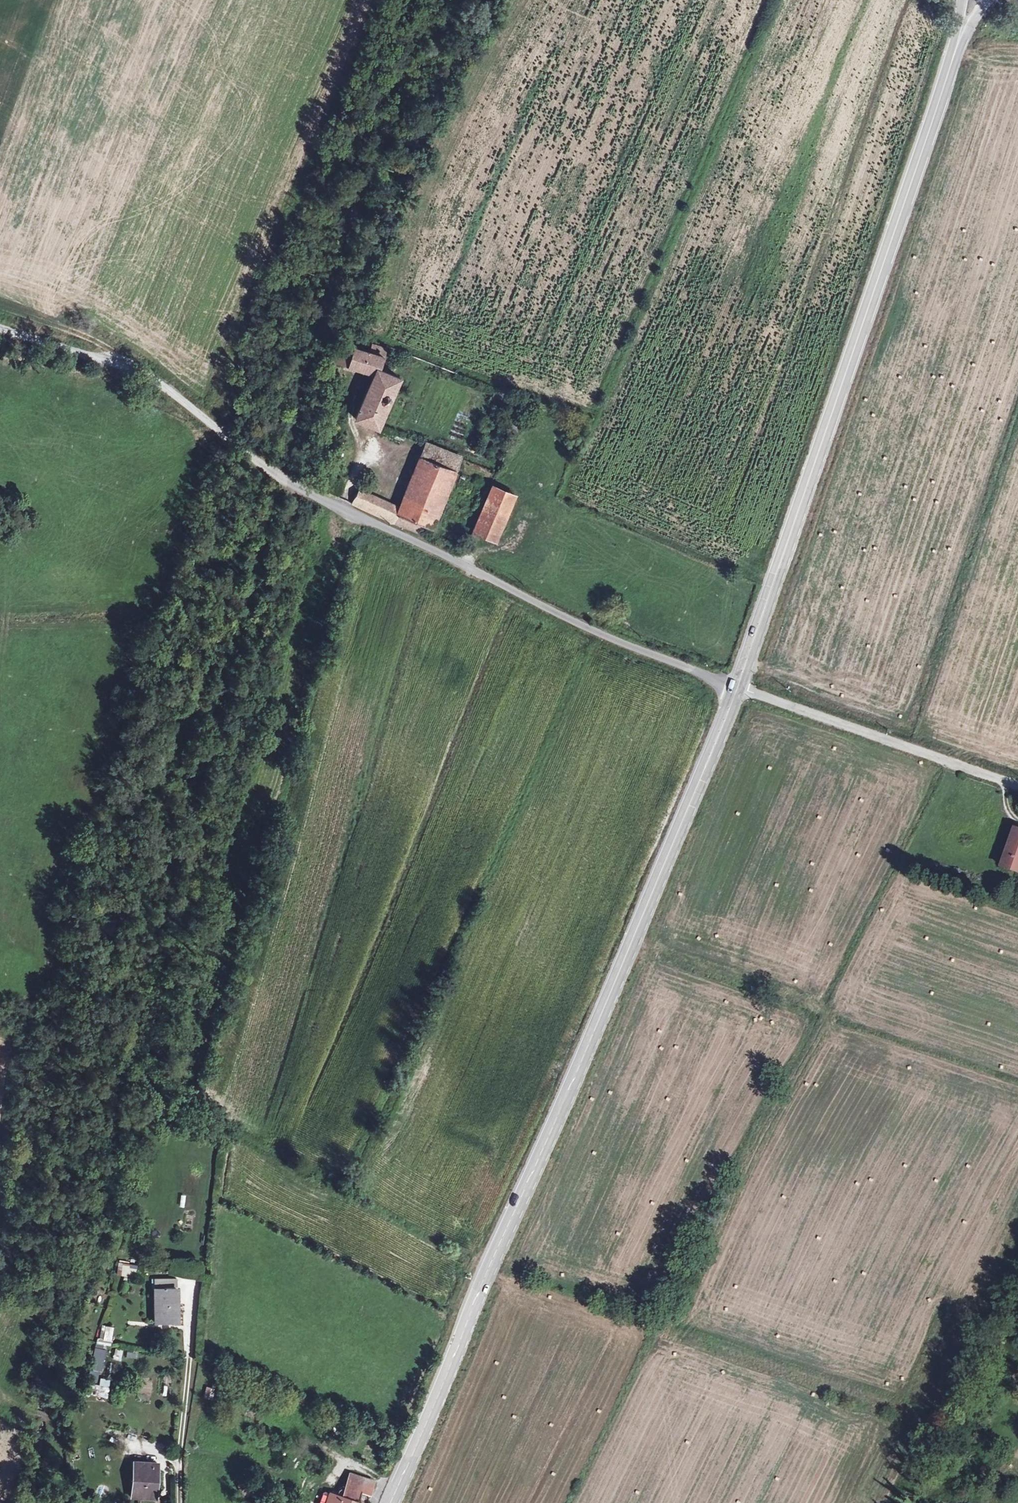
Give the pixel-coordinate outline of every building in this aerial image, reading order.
[(378,427),(400,378),(378,369),(387,349),(373,343),(369,351),(340,339),(334,359),(373,374),(354,416),(378,427)] [(425,443),(420,456),(455,472),(461,458),(425,443)] [(455,472),(420,456),(400,504),(360,488),(353,502),(384,518),(417,531),(419,526),(432,531),(455,472)] [(493,487),(474,531),(498,540),(516,497),(493,487)] [(1004,865),(1017,871),(1017,824),(1004,865)] [(134,1277),(136,1266),(119,1264),(117,1275),(134,1277)] [(175,1307),(177,1307),(176,1278),(154,1279),(155,1322),(176,1321),(175,1307)] [(102,1326),(98,1345),(103,1346),(112,1347),(114,1327),(102,1326)] [(95,1345),(94,1352),(102,1354),(103,1346),(98,1345),(95,1345)] [(121,1361),(122,1351),(115,1350),(113,1360),(121,1361)] [(137,1359),(138,1352),(128,1351),(127,1358),(137,1359)] [(100,1360),(102,1354),(94,1352),(88,1380),(96,1382),(98,1371),(100,1360)] [(113,1362),(100,1360),(98,1371),(111,1374),(113,1362)] [(151,1401),(151,1380),(140,1379),(139,1401),(151,1401)] [(92,1395),(107,1398),(109,1388),(95,1385),(92,1395)] [(74,1461),(82,1460),(81,1452),(73,1454),(74,1461)] [(131,1498),(155,1499),(157,1464),(133,1463),(131,1498)] [(349,1475),(347,1480),(372,1488),(374,1483),(349,1475)] [(347,1480),(342,1497),(329,1493),(325,1502),(357,1502),(361,1493),(369,1495),(372,1488),(347,1480)] [(99,1485),(97,1496),(107,1497),(109,1487),(99,1485)]
